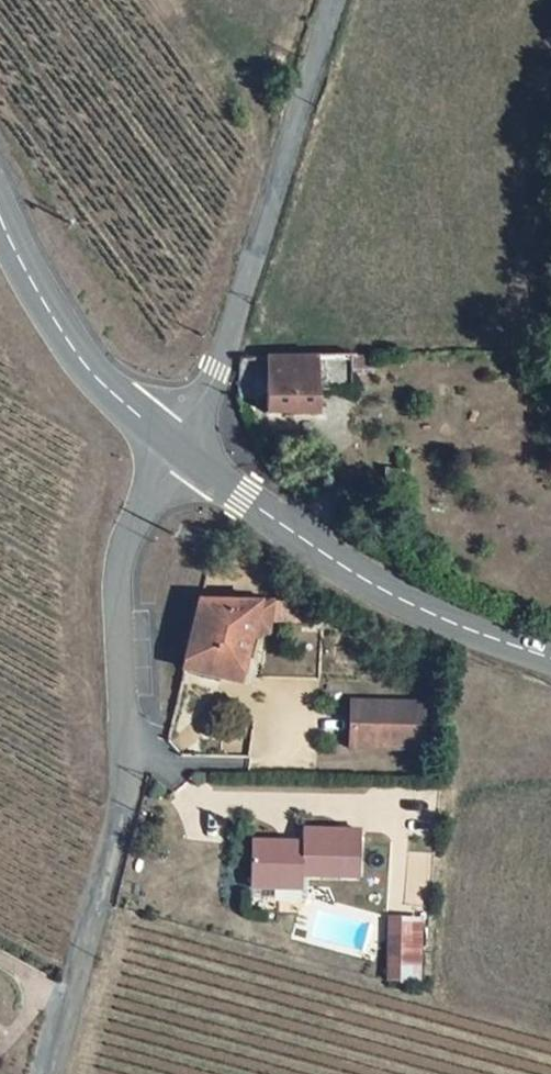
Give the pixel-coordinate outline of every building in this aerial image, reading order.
[(353,359),(241,362),(239,385),(241,400),(267,400),(268,420),(317,419),(316,393),(354,393),(353,359)] [(184,635),(171,679),(217,690),(219,681),(234,681),(238,614),(188,612),(184,635)] [(300,616),(260,614),(257,637),(299,639),(300,616)] [(414,713),(342,711),(341,756),(415,759),(414,713)] [(347,842),(296,842),(296,854),(251,853),(250,904),(277,905),(277,915),(304,916),(305,891),(346,891),(347,842)] [(378,967),(379,986),(413,986),(413,929),(396,929),(397,967),(378,967)]
